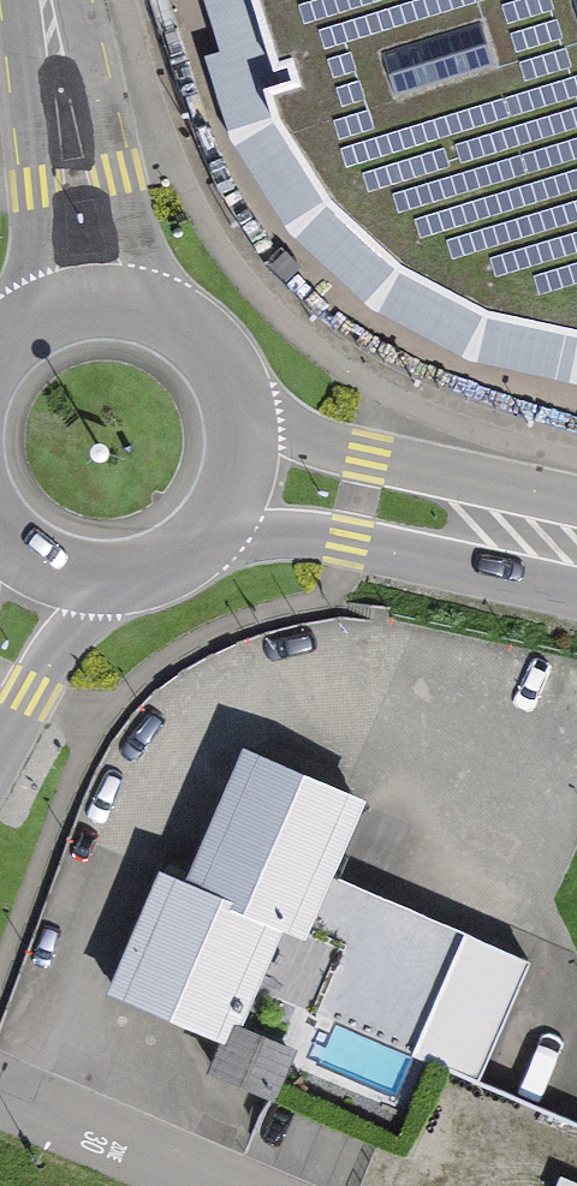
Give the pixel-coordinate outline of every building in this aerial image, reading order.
[(205,62),(230,146),(290,240),(370,314),(469,367),(576,391),(576,353),(481,332),(394,283),(321,213),(270,129),(233,0),(202,0),(219,58),(205,62)] [(270,129),(321,213),(394,283),(481,332),(576,353),(576,0),(233,0),(270,129)] [(183,885),(160,875),(110,990),(397,1116),(421,1061),(483,1088),(536,969),(337,882),(370,807),(242,751),(183,885)]
